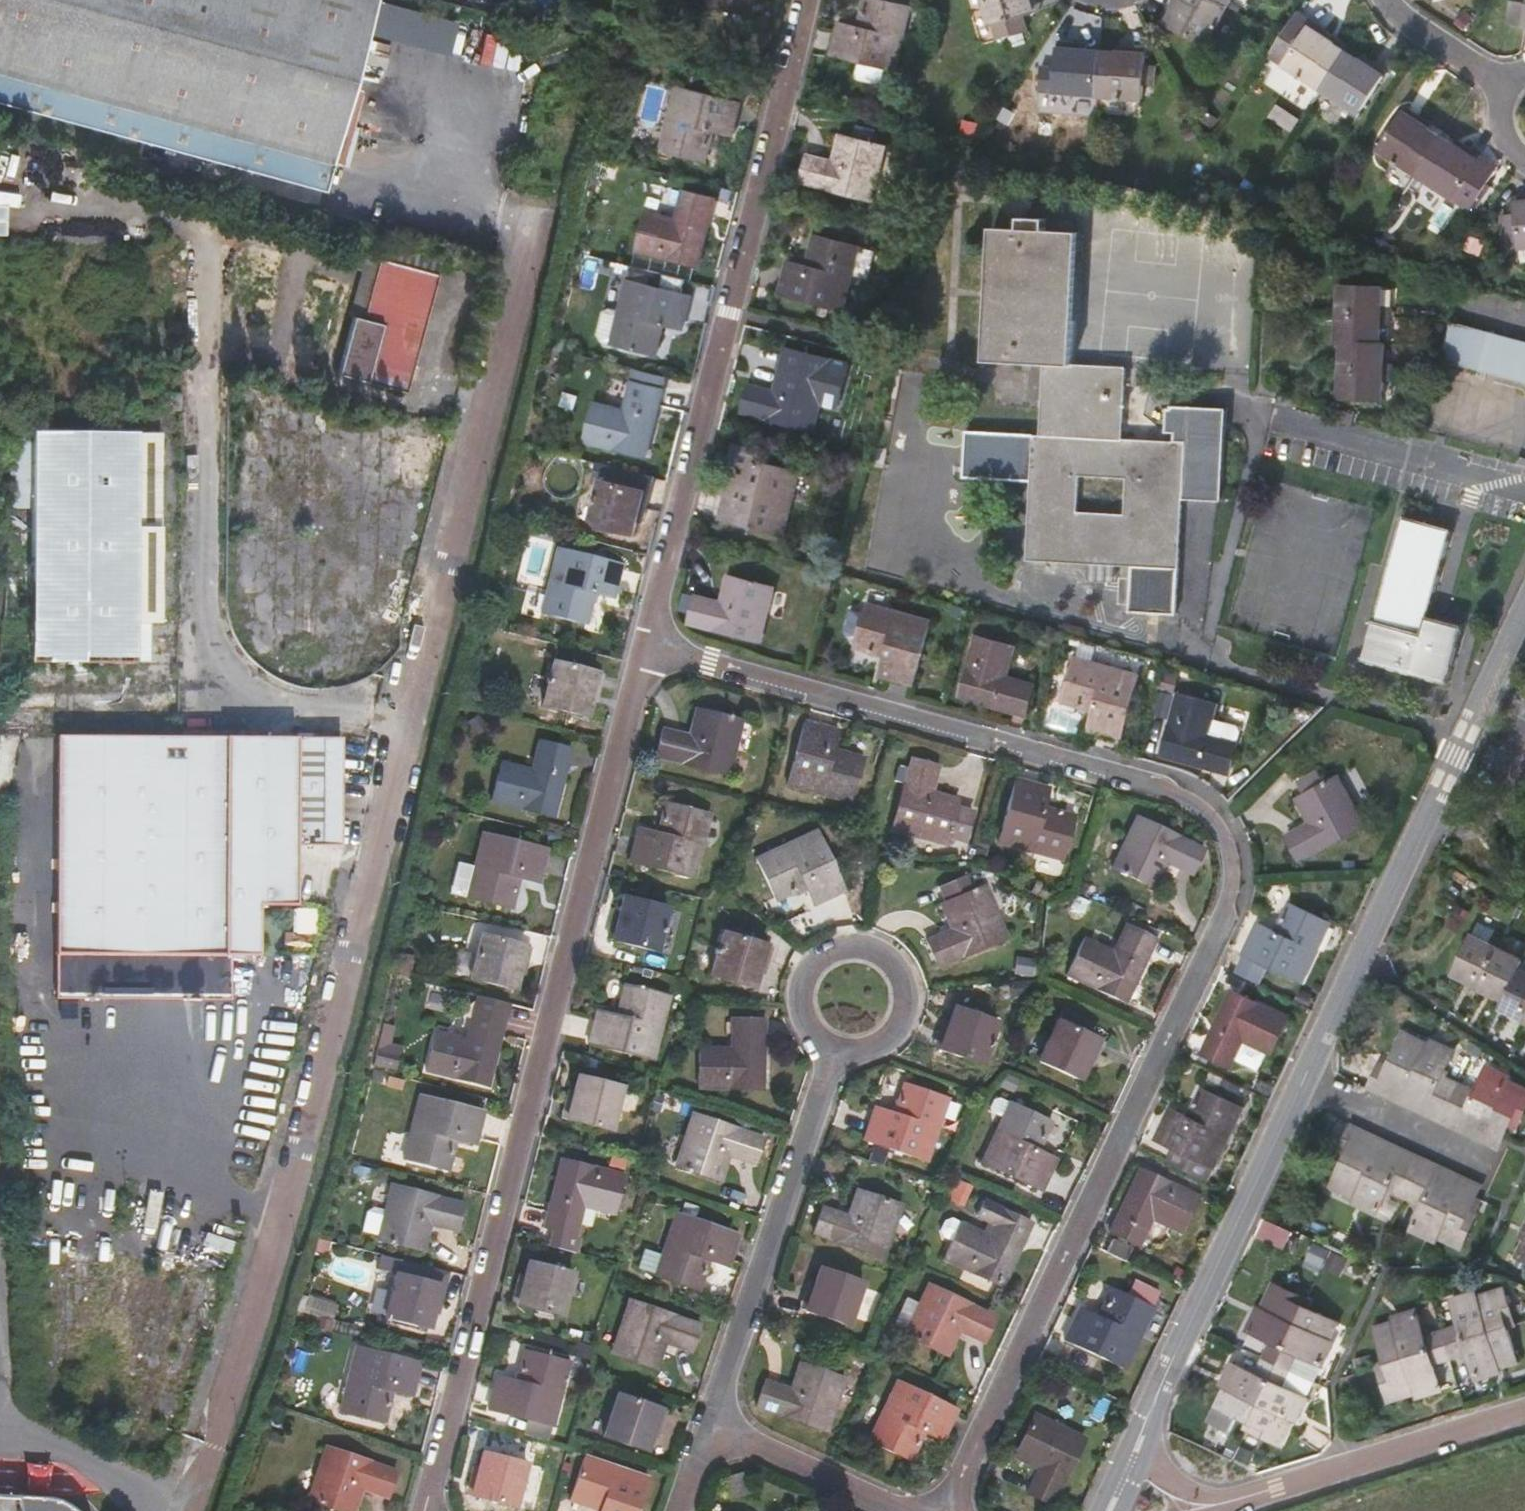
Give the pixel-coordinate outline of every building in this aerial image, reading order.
[(324,191),(374,0),(0,0),(0,104),(324,191)] [(759,1),(759,0),(713,0),(712,5),(755,16),(759,1)] [(913,7),(882,0),(865,0),(858,26),(841,22),(833,56),(861,63),(858,75),(861,80),(879,84),(884,81),(886,69),(897,71),(913,7)] [(1036,13),(1032,0),(985,0),(993,26),(995,25),(1000,42),(1031,33),(1026,16),(1036,13)] [(1036,13),(1041,11),(1037,0),(1032,0),(1036,13)] [(1183,0),(1177,0),(1165,22),(1170,24),(1183,0)] [(1170,24),(1208,45),(1229,5),(1218,0),(1183,0),(1170,24)] [(1524,23),(1524,0),(1514,0),(1510,20),(1524,23)] [(1305,36),(1314,23),(1299,13),(1290,26),(1305,36)] [(1327,37),(1329,33),(1314,23),(1305,36),(1290,26),(1287,31),(1285,35),(1271,55),(1324,89),(1349,51),(1327,37)] [(1351,47),(1329,33),(1327,37),(1349,51),(1351,47)] [(1118,54),(1149,57),(1149,51),(1119,48),(1118,54)] [(1361,113),(1386,75),(1358,58),(1349,51),(1324,89),(1361,113)] [(1148,66),(1149,57),(1118,54),(1104,53),(1100,97),(1145,101),(1145,98),(1163,99),(1165,67),(1148,66)] [(1358,58),(1386,75),(1388,71),(1361,54),(1358,58)] [(680,72),(676,85),(691,89),(695,75),(680,72)] [(1289,80),(1281,90),(1303,106),(1311,96),(1289,80)] [(729,84),(725,97),(742,101),(745,88),(729,84)] [(725,97),(691,89),(676,85),(658,157),(675,161),(674,166),(702,173),(706,173),(711,171),(714,168),(716,163),(724,133),(734,135),(742,101),(725,97)] [(1406,112),(1430,128),(1432,124),(1408,109),(1406,112)] [(1430,128),(1406,112),(1381,150),(1419,174),(1443,137),(1430,128)] [(885,147),(841,135),(835,158),(808,152),(801,181),(872,198),(876,181),(885,147)] [(1419,174),(1472,209),(1489,182),(1496,171),(1454,144),(1443,137),(1419,174)] [(1454,144),(1496,171),(1499,167),(1456,140),(1454,144)] [(1489,182),(1472,209),(1478,213),(1495,187),(1489,182)] [(717,199),(684,191),(677,217),(646,210),(636,250),(700,266),(717,199)] [(1518,203),(1519,213),(1503,215),(1507,249),(1524,247),(1524,202),(1518,203)] [(9,205),(0,204),(0,234),(8,235),(9,205)] [(1088,573),(1114,575),(1115,564),(1131,564),(1128,611),(1176,614),(1183,498),(1224,500),(1228,407),(1174,405),(1174,408),(1170,408),(1170,430),(1178,431),(1178,441),(1124,438),(1127,366),(1073,363),(1076,320),(1080,232),(994,227),(987,360),(1044,363),(1041,435),(967,431),(964,478),(1032,482),(1027,560),(1088,562),(1088,573)] [(1080,232),(1076,320),(1082,320),(1087,232),(1080,232)] [(860,245),(815,234),(807,263),(787,259),(778,295),(844,310),(860,245)] [(437,272),(378,257),(360,328),(351,326),(337,382),(365,389),(364,391),(405,400),(437,272)] [(663,287),(627,278),(619,310),(600,305),(594,309),(588,330),(592,337),(612,341),(611,344),(657,356),(665,326),(684,330),(693,295),(684,292),(688,278),(667,273),(663,287)] [(1383,287),(1339,286),(1338,341),(1342,342),(1340,397),(1383,398),(1383,380),(1392,380),(1392,362),(1385,362),(1385,343),(1380,343),(1381,323),(1390,324),(1390,306),(1382,305),(1383,287)] [(1492,330),(1455,321),(1446,360),(1482,369),(1524,380),(1524,339),(1492,330)] [(827,376),(782,365),(777,389),(749,382),(742,410),(814,428),(827,376)] [(635,367),(632,380),(667,389),(670,376),(635,367)] [(667,389),(632,380),(625,407),(596,400),(585,440),(650,457),(667,389)] [(10,515),(30,515),(32,431),(11,431),(10,515)] [(135,663),(135,661),(137,433),(32,431),(30,515),(29,663),(135,663)] [(137,433),(135,661),(148,661),(149,624),(160,623),(162,433),(137,433)] [(733,486),(727,485),(718,520),(784,536),(800,471),(759,460),(762,447),(733,440),(725,475),(735,478),(733,486)] [(635,533),(651,475),(610,465),(606,480),(602,479),(591,522),(635,533)] [(723,483),(727,485),(733,486),(735,478),(725,475),(723,483)] [(1452,528),(1403,515),(1364,660),(1447,682),(1463,625),(1431,617),(1428,616),(1452,528)] [(624,563),(558,546),(542,613),(587,625),(595,593),(615,598),(624,563)] [(776,588),(731,577),(724,600),(699,594),(696,604),(691,622),(763,640),(776,588)] [(684,600),(696,604),(699,594),(686,591),(684,600)] [(933,622),(868,604),(867,610),(853,607),(848,628),(850,634),(859,637),(856,648),(885,656),(880,677),(915,686),(933,622)] [(1018,647),(979,637),(961,700),(1027,718),(1037,685),(1010,677),(1018,647)] [(1138,687),(1141,675),(1076,658),(1063,702),(1065,702),(1064,706),(1077,709),(1077,707),(1094,710),(1089,731),(1124,741),(1138,687)] [(598,674),(554,663),(543,706),(588,716),(598,674)] [(1149,677),(1141,675),(1138,687),(1146,689),(1149,677)] [(1220,706),(1181,695),(1164,758),(1229,776),(1238,744),(1212,736),(1220,706)] [(742,722),(697,711),(691,735),(665,729),(657,757),(729,775),(742,722)] [(839,730),(805,720),(787,786),(853,804),(865,759),(834,751),(839,730)] [(338,843),(339,740),(317,740),(194,739),(179,739),(80,738),(59,738),(57,996),(228,998),(228,953),(256,953),(256,904),(294,903),(296,843),(338,843)] [(539,742),(535,756),(569,765),(573,751),(539,742)] [(535,756),(532,768),(562,776),(552,816),(556,817),(569,765),(535,756)] [(941,768),(913,760),(893,831),(945,845),(957,800),(935,794),(941,768)] [(493,802),(552,816),(562,776),(532,768),(503,761),(493,802)] [(1324,787),(1330,784),(1322,770),(1317,773),(1324,787)] [(1367,826),(1341,778),(1330,784),(1324,787),(1317,773),(1303,780),(1311,794),(1300,800),(1311,821),(1287,835),(1302,861),(1367,826)] [(1051,788),(1016,778),(998,843),(1063,860),(1075,817),(1046,808),(1051,788)] [(711,814),(666,803),(658,833),(637,828),(629,863),(695,879),(711,814)] [(1203,851),(1137,819),(1115,868),(1156,888),(1166,866),(1190,877),(1203,851)] [(847,893),(818,831),(756,860),(776,901),(805,888),(814,908),(847,893)] [(550,849),(483,832),(466,899),(514,911),(522,881),(541,885),(550,849)] [(942,906),(951,927),(954,933),(943,938),(940,933),(926,940),(938,968),(1006,938),(984,888),(976,891),(969,877),(937,890),(944,905),(942,906)] [(619,911),(612,941),(656,952),(667,910),(623,898),(619,911)] [(1333,921),(1292,902),(1278,931),(1259,922),(1244,954),(1271,967),(1304,983),(1333,921)] [(605,940),(612,941),(619,911),(612,910),(605,940)] [(1481,986),(1503,940),(1495,936),(1498,929),(1481,921),(1457,974),(1481,986)] [(954,933),(951,927),(940,933),(943,938),(954,933)] [(1157,941),(1127,927),(1114,951),(1087,938),(1069,976),(1127,1004),(1157,941)] [(755,988),(758,977),(767,947),(723,934),(711,976),(755,988)] [(519,977),(526,949),(526,947),(482,936),(471,979),(516,990),(519,977)] [(1481,986),(1506,998),(1517,975),(1521,967),(1524,959),(1510,952),(1513,945),(1503,940),(1481,986)] [(767,947),(758,977),(765,978),(775,949),(767,947)] [(533,951),(526,949),(519,977),(526,979),(533,951)] [(388,966),(403,970),(406,955),(391,951),(388,966)] [(1263,984),(1271,967),(1244,954),(1236,971),(1263,984)] [(403,970),(388,966),(386,973),(401,977),(403,970)] [(1521,967),(1517,975),(1506,998),(1502,1006),(1524,1018),(1524,969),(1521,967)] [(669,996),(625,984),(617,1015),(596,1010),(587,1045),(653,1061),(669,996)] [(1291,1016),(1233,989),(1203,1052),(1233,1066),(1239,1055),(1265,1067),(1271,1054),(1272,1055),(1291,1016)] [(486,1085),(496,1045),(494,1045),(497,1032),(502,1033),(505,1019),(509,1004),(477,996),(473,1011),(470,1025),(466,1038),(436,1031),(427,1071),(486,1085)] [(1081,1081),(1086,1069),(1099,1041),(1089,1036),(1096,1022),(1063,1007),(1038,1061),(1081,1081)] [(997,1024),(953,1008),(939,1051),(983,1066),(997,1024)] [(767,1020),(732,1020),(732,1048),(702,1046),(700,1088),(764,1090),(767,1020)] [(496,1045),(486,1085),(490,1086),(504,1034),(502,1033),(497,1032),(494,1045),(496,1045)] [(1394,1068),(1407,1074),(1411,1076),(1419,1080),(1432,1086),(1445,1092),(1454,1095),(1460,1082),(1443,1075),(1455,1050),(1431,1039),(1429,1043),(1404,1032),(1388,1065),(1394,1068)] [(1099,1041),(1086,1069),(1092,1072),(1105,1044),(1099,1041)] [(1394,1068),(1388,1065),(1380,1061),(1368,1087),(1380,1092),(1382,1093),(1394,1068)] [(1458,1098),(1464,1101),(1471,1104),(1476,1106),(1484,1110),(1496,1116),(1510,1122),(1517,1126),(1524,1109),(1524,1089),(1507,1081),(1509,1076),(1486,1066),(1476,1089),(1460,1082),(1454,1095),(1458,1098)] [(1395,1099),(1407,1074),(1394,1068),(1382,1093),(1395,1099)] [(1407,1105),(1419,1080),(1411,1076),(1407,1074),(1395,1099),(1407,1105)] [(578,1077),(574,1092),(567,1119),(611,1131),(622,1088),(578,1077)] [(1420,1111),(1432,1086),(1419,1080),(1407,1105),(1415,1109),(1420,1111)] [(948,1099),(905,1084),(894,1113),(874,1107),(863,1142),(926,1163),(948,1099)] [(1432,1086),(1420,1111),(1424,1113),(1433,1117),(1445,1092),(1432,1086)] [(1245,1107),(1204,1087),(1191,1116),(1171,1107),(1156,1140),(1188,1155),(1216,1168),(1245,1107)] [(567,1119),(574,1092),(568,1090),(561,1118),(567,1119)] [(1446,1123),(1458,1098),(1454,1095),(1445,1092),(1433,1117),(1440,1120),(1446,1123)] [(486,1111),(419,1094),(402,1160),(450,1173),(458,1142),(478,1146),(486,1111)] [(1464,1101),(1458,1098),(1446,1123),(1459,1129),(1471,1104),(1464,1101)] [(1053,1123),(1010,1103),(981,1164),(1043,1193),(1058,1160),(1039,1151),(1053,1123)] [(1471,1104),(1459,1129),(1472,1135),(1484,1110),(1476,1106),(1471,1104)] [(1484,1140),(1496,1116),(1484,1110),(1472,1135),(1484,1140)] [(764,1139),(694,1114),(676,1166),(720,1181),(728,1158),(754,1166),(764,1139)] [(1504,1136),(1510,1122),(1496,1116),(1484,1140),(1499,1147),(1504,1136)] [(1340,1149),(1347,1152),(1353,1155),(1365,1129),(1352,1123),(1340,1149)] [(1365,1129),(1353,1155),(1366,1161),(1378,1135),(1365,1129)] [(1379,1167),(1391,1141),(1378,1135),(1366,1161),(1379,1167)] [(1379,1167),(1392,1173),(1404,1147),(1402,1146),(1391,1141),(1379,1167)] [(1392,1173),(1404,1179),(1416,1153),(1408,1149),(1404,1147),(1392,1173)] [(1412,1182),(1404,1179),(1392,1173),(1379,1167),(1366,1161),(1353,1155),(1347,1152),(1332,1186),(1357,1198),(1355,1202),(1378,1213),(1390,1189),(1406,1196),(1412,1182)] [(1412,1182),(1418,1185),(1430,1159),(1416,1153),(1404,1179),(1412,1182)] [(624,1166),(626,1158),(614,1155),(612,1163),(624,1166)] [(1188,1155),(1182,1167),(1210,1181),(1216,1168),(1188,1155)] [(1430,1159),(1418,1185),(1430,1191),(1442,1165),(1430,1159)] [(571,1252),(578,1225),(583,1209),(613,1217),(614,1211),(619,1195),(624,1176),(560,1160),(544,1227),(552,1229),(548,1247),(571,1252)] [(1430,1191),(1444,1197),(1456,1171),(1442,1165),(1430,1191)] [(1197,1197),(1138,1169),(1109,1232),(1139,1246),(1151,1222),(1179,1235),(1197,1197)] [(1456,1171),(1444,1197),(1455,1203),(1468,1177),(1456,1171)] [(1455,1203),(1469,1209),(1476,1195),(1481,1184),(1468,1177),(1455,1203)] [(1455,1203),(1444,1197),(1430,1191),(1418,1185),(1412,1182),(1406,1196),(1422,1204),(1412,1228),(1434,1239),(1436,1234),(1461,1246),(1477,1213),(1469,1209),(1455,1203)] [(380,1236),(379,1239),(424,1250),(430,1226),(457,1233),(464,1204),(392,1186),(386,1211),(373,1208),(367,1212),(363,1232),(380,1236)] [(900,1208),(856,1192),(848,1215),(823,1207),(813,1235),(883,1258),(900,1208)] [(625,1197),(619,1195),(614,1211),(621,1213),(625,1197)] [(1033,1226),(1002,1211),(990,1236),(962,1223),(945,1260),(1004,1288),(1033,1226)] [(742,1235),(677,1213),(655,1277),(699,1292),(709,1262),(729,1269),(742,1235)] [(585,1227),(578,1225),(571,1252),(573,1253),(577,1254),(585,1227)] [(1106,1252),(1125,1262),(1131,1249),(1112,1239),(1106,1252)] [(399,1260),(396,1274),(441,1285),(446,1286),(450,1272),(399,1260)] [(524,1278),(517,1306),(562,1317),(573,1275),(528,1264),(524,1278)] [(820,1269),(816,1282),(806,1309),(805,1311),(849,1326),(864,1284),(820,1269)] [(441,1285),(396,1274),(385,1318),(430,1329),(433,1316),(441,1285)] [(512,1305),(517,1306),(524,1278),(518,1276),(512,1305)] [(806,1309),(816,1282),(809,1280),(801,1307),(806,1309)] [(1124,1370),(1152,1308),(1159,1295),(1134,1283),(1128,1297),(1111,1289),(1098,1317),(1078,1308),(1063,1341),(1124,1370)] [(439,1317),(446,1286),(441,1285),(433,1316),(439,1317)] [(1271,1341),(1264,1357),(1278,1363),(1304,1308),(1308,1300),(1276,1285),(1264,1310),(1258,1308),(1249,1330),(1271,1341)] [(996,1319),(928,1287),(919,1305),(907,1299),(895,1325),(907,1331),(905,1336),(947,1356),(958,1333),(983,1345),(996,1319)] [(864,1288),(857,1314),(872,1318),(880,1292),(864,1288)] [(1461,1326),(1444,1331),(1447,1344),(1508,1326),(1517,1323),(1506,1288),(1478,1296),(1477,1292),(1453,1299),(1461,1326)] [(700,1326),(630,1302),(613,1353),(657,1368),(665,1345),(691,1353),(700,1326)] [(1317,1381),(1335,1343),(1330,1341),(1338,1324),(1304,1308),(1278,1363),(1317,1381)] [(1377,1328),(1387,1362),(1447,1344),(1444,1331),(1427,1336),(1419,1309),(1395,1317),(1396,1322),(1377,1328)] [(1447,1344),(1453,1362),(1471,1357),(1478,1380),(1502,1373),(1500,1367),(1519,1362),(1508,1326),(1447,1344)] [(1447,1344),(1387,1362),(1379,1364),(1390,1401),(1418,1393),(1419,1398),(1443,1391),(1436,1367),(1453,1362),(1447,1344)] [(422,1363),(356,1346),(339,1413),(386,1424),(394,1394),(414,1398),(422,1363)] [(569,1362),(525,1351),(516,1382),(496,1377),(487,1410),(553,1427),(569,1362)] [(1278,1363),(1264,1357),(1256,1375),(1232,1364),(1222,1387),(1227,1390),(1211,1423),(1231,1433),(1238,1417),(1250,1423),(1278,1363)] [(1317,1381),(1278,1363),(1250,1423),(1247,1430),(1281,1446),(1294,1420),(1298,1421),(1308,1400),(1317,1381)] [(844,1381),(799,1366),(791,1389),(765,1380),(756,1408),(827,1432),(844,1381)] [(959,1410),(897,1381),(868,1443),(910,1463),(924,1434),(944,1443),(959,1410)] [(652,1438),(662,1410),(618,1396),(604,1437),(647,1452),(652,1438)] [(669,1412),(662,1410),(652,1438),(659,1440),(669,1412)] [(1084,1439),(1034,1416),(1015,1458),(1037,1469),(1026,1494),(1052,1506),(1084,1439)] [(327,1448),(309,1500),(341,1510),(354,1510),(361,1492),(387,1500),(397,1471),(327,1448)] [(482,1454),(478,1469),(472,1496),(515,1508),(526,1465),(482,1454)] [(585,1458),(569,1502),(598,1510),(638,1510),(648,1479),(585,1458)] [(27,1461),(26,1493),(51,1494),(52,1462),(27,1461)] [(472,1496),(478,1469),(471,1467),(464,1494),(472,1496)] [(748,1494),(744,1474),(726,1478),(731,1497),(748,1494)]
